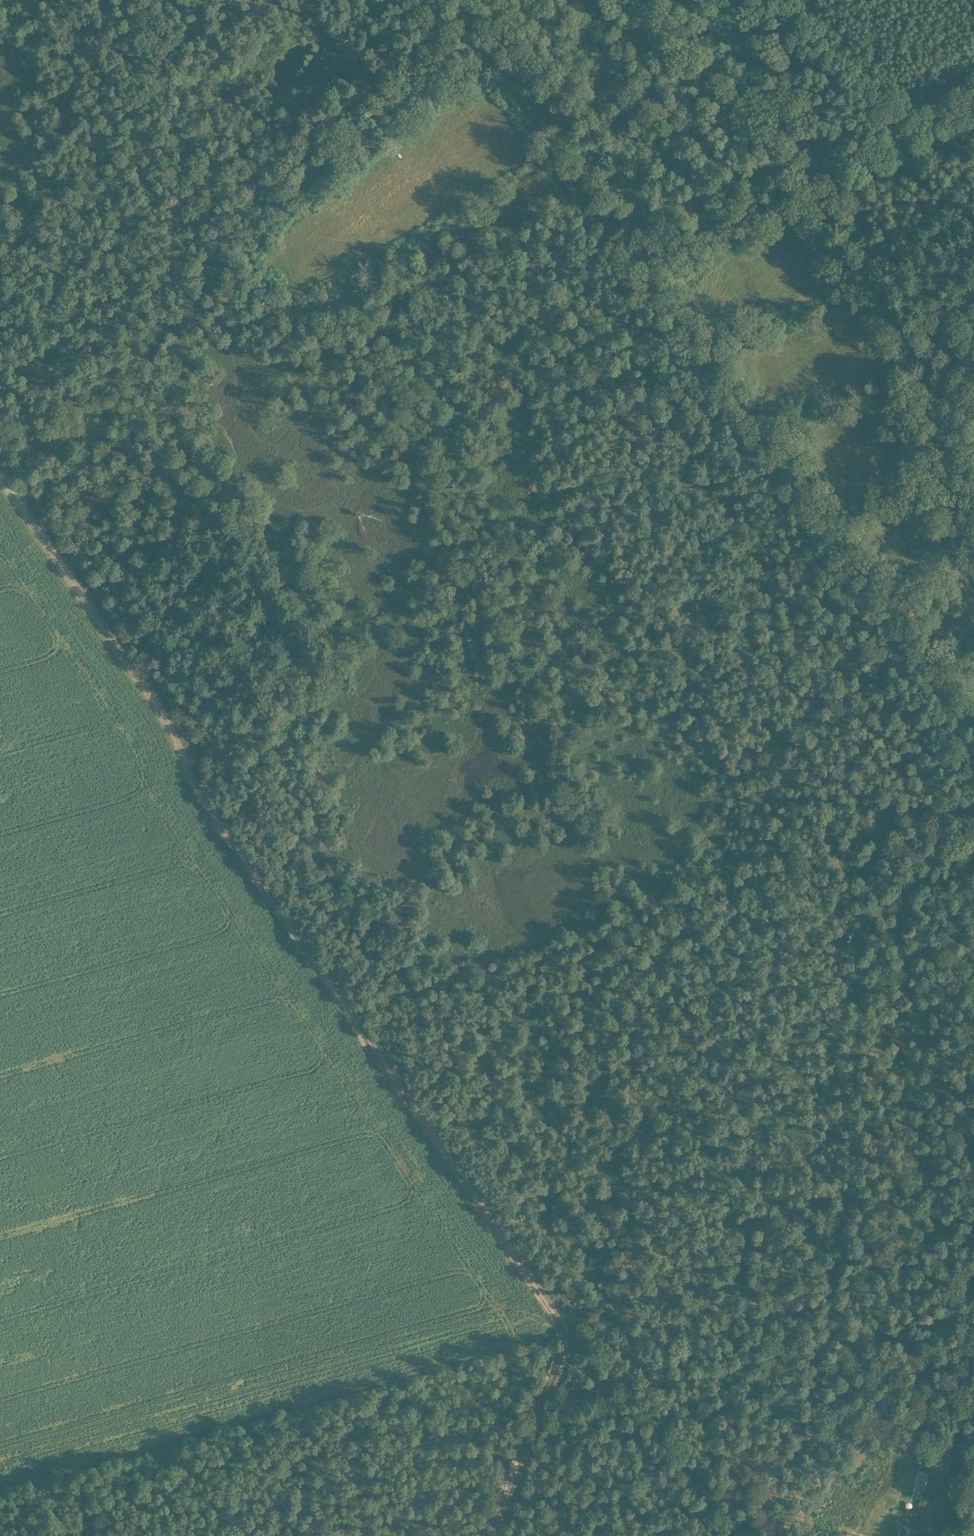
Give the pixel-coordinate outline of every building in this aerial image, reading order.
[(903,1525),(902,1528),(895,1526),(893,1535),(895,1535),(914,1535),(916,1530),(903,1525)]
